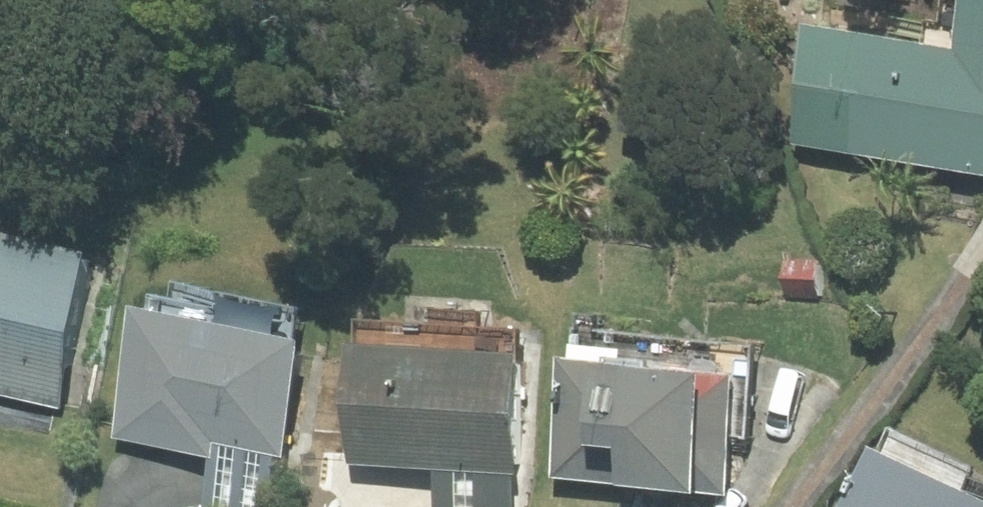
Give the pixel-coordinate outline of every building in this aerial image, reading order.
[(883,38),(805,27),(789,144),(982,170),(982,0),(889,0),(883,38)] [(57,408),(87,251),(0,235),(0,398),(57,408)] [(206,447),(274,459),(295,337),(136,309),(114,431),(206,447)] [(347,345),(344,467),(432,469),(511,471),(514,331),(355,327),(355,345),(347,345)] [(747,370),(572,356),(562,480),(737,494),(747,370)] [(206,447),(197,502),(225,506),(264,506),(274,459),(206,447)] [(847,506),(982,506),(982,504),(871,454),(847,506)] [(432,469),(431,506),(510,506),(511,471),(432,469)]
